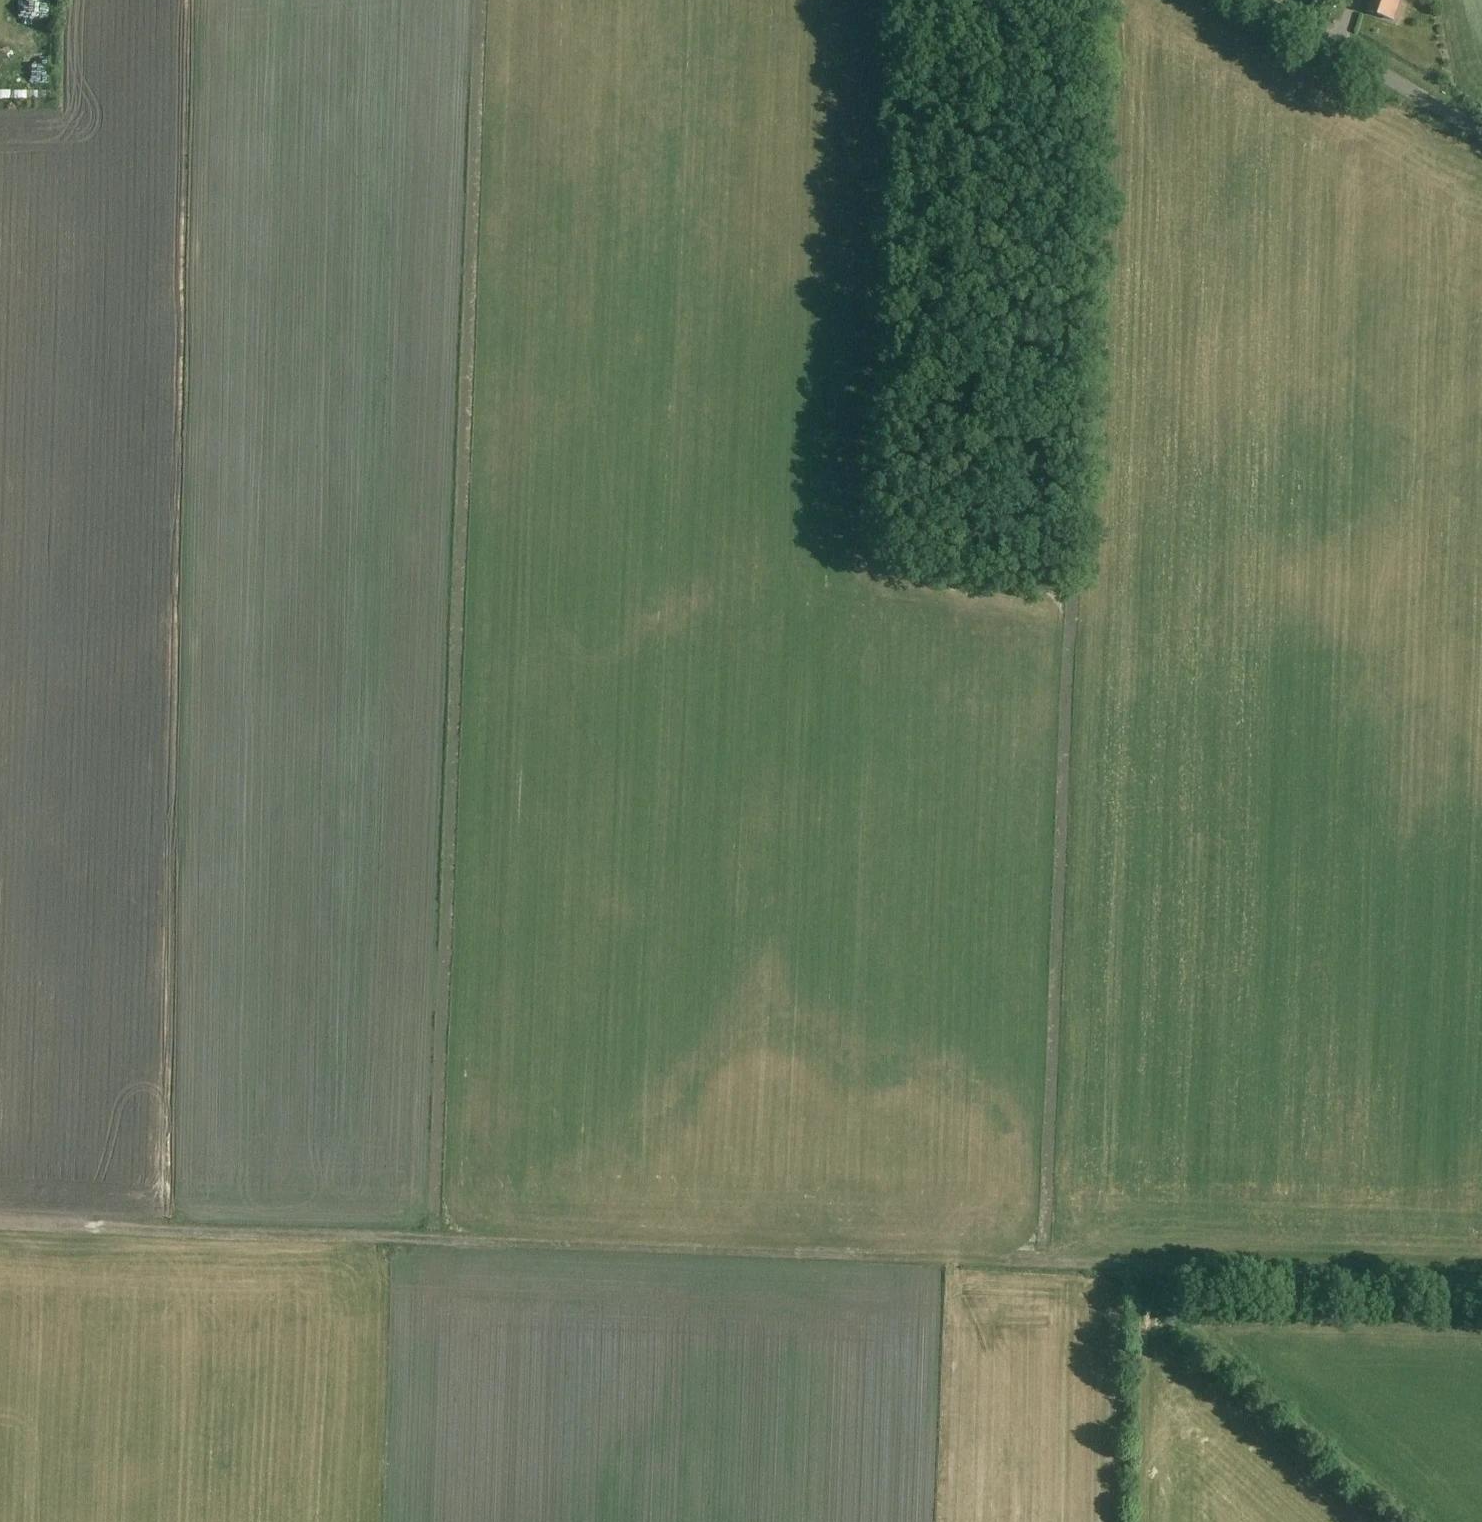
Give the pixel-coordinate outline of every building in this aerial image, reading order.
[(1367,11),(1393,20),(1399,0),(1371,0),(1367,11)]
